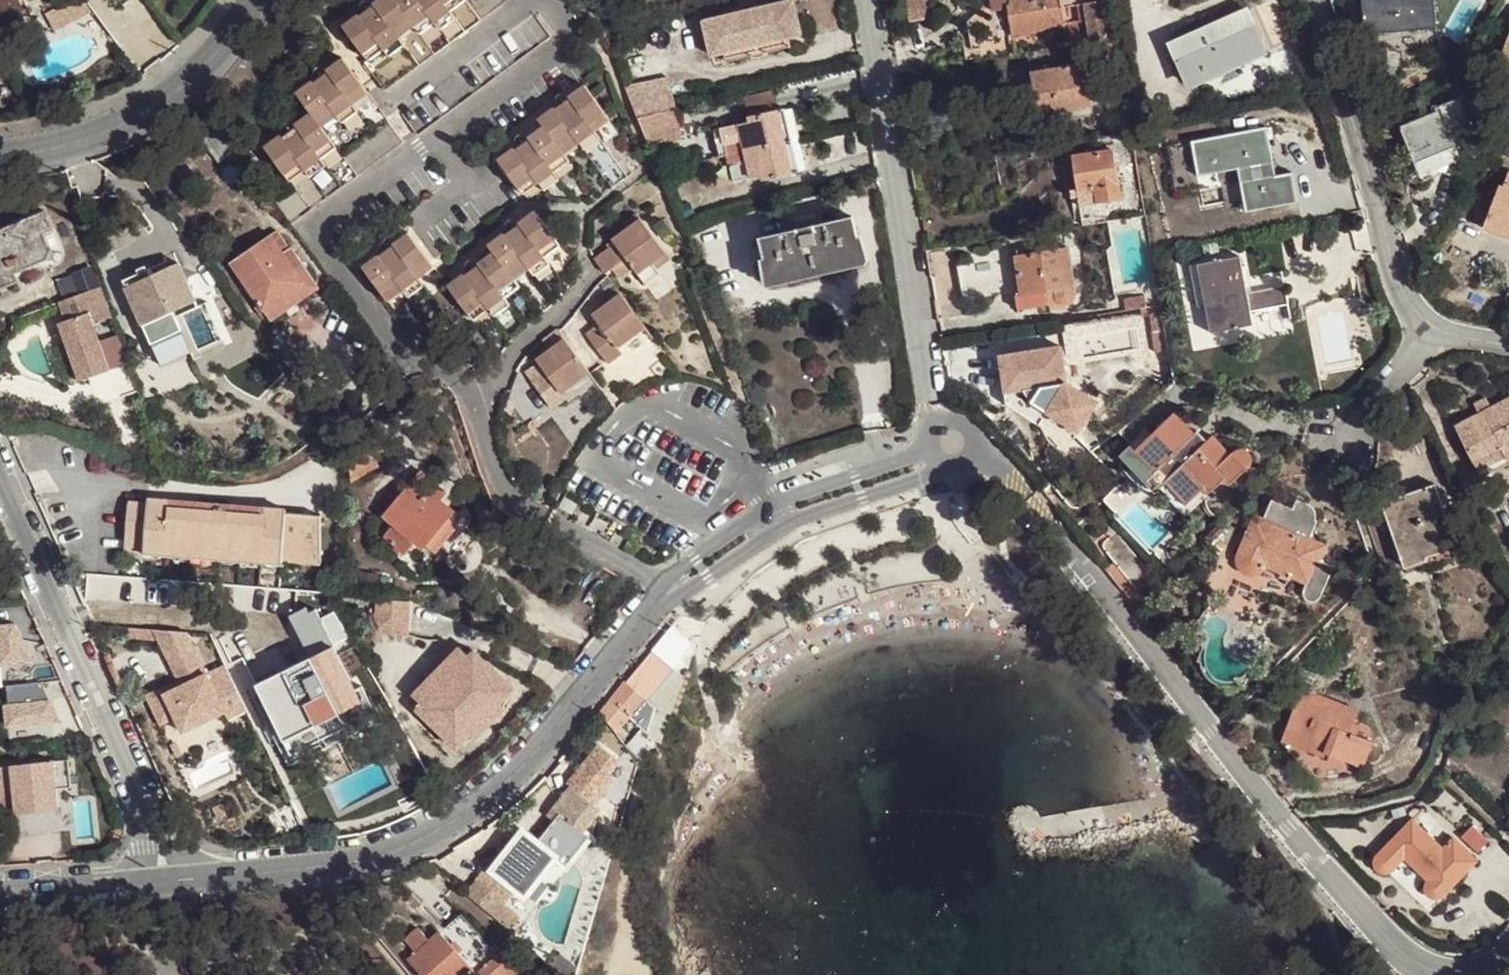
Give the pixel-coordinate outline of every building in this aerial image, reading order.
[(29,28),(14,0),(0,0),(0,44),(29,28)] [(48,9),(55,27),(91,13),(86,0),(71,0),(48,9)] [(385,91),(509,0),(379,0),(373,4),(374,5),(379,11),(365,21),(360,15),(359,14),(344,25),(373,66),(368,69),(385,91)] [(910,21),(933,17),(931,0),(906,0),(910,21)] [(972,15),(976,40),(1046,30),(1046,28),(1064,25),(1060,0),(993,0),(972,15)] [(1364,33),(1387,31),(1435,27),(1433,0),(1361,0),(1364,33)] [(743,12),(703,22),(711,56),(724,53),(789,38),(801,35),(793,1),(753,10),(755,17),(745,20),(743,12)] [(1085,4),(1077,6),(1080,20),(1088,19),(1085,4)] [(374,5),(360,15),(365,21),(379,11),(374,5)] [(1239,12),(1259,55),(1266,52),(1246,9),(1239,12)] [(753,10),(743,12),(745,20),(755,17),(753,10)] [(1233,67),(1259,55),(1239,12),(1169,43),(1185,81),(1230,61),(1233,67)] [(535,13),(400,112),(418,136),(552,37),(535,13)] [(1086,22),(1064,25),(1067,46),(1111,39),(1109,24),(1087,28),(1086,22)] [(1388,42),(1387,31),(1364,33),(1364,44),(1388,42)] [(1501,52),(1508,56),(1508,33),(1501,52)] [(789,38),(724,53),(726,63),(791,48),(789,38)] [(1501,52),(1497,63),(1508,68),(1508,56),(1501,52)] [(264,147),(284,174),(300,162),(306,170),(322,158),(317,151),(332,140),(322,127),(354,103),(348,96),(363,85),(342,58),(327,70),(328,72),(333,78),(318,88),(314,82),(312,80),(296,92),(311,112),(295,124),(297,127),(302,133),(288,144),(284,138),(281,135),(264,147)] [(1233,67),(1230,61),(1185,81),(1188,87),(1233,67)] [(1036,71),(1042,111),(1091,103),(1085,64),(1036,71)] [(1042,111),(1036,71),(1030,72),(1038,122),(1093,113),(1091,103),(1042,111)] [(333,78),(328,72),(314,82),(318,88),(333,78)] [(668,74),(624,84),(635,112),(674,104),(668,74)] [(498,159),(523,193),(538,182),(543,189),(559,178),(553,170),(569,159),(564,153),(580,142),(584,148),(599,137),(590,124),(605,112),(585,85),(569,97),(570,98),(574,104),(560,114),(555,108),(555,107),(538,119),(544,126),(528,138),(529,139),(534,145),(520,155),(516,149),(514,147),(498,159)] [(560,114),(574,104),(570,98),(555,108),(560,114)] [(1442,113),(1401,130),(1415,165),(1456,148),(1450,132),(1470,124),(1459,98),(1439,106),(1442,113)] [(680,134),(674,105),(635,113),(647,141),(680,134)] [(771,110),(777,142),(785,141),(778,108),(771,110)] [(762,117),(752,119),(722,125),(734,180),(763,174),(774,171),(775,176),(784,174),(777,142),(771,110),(761,112),(762,117)] [(292,225),(405,142),(387,118),(274,201),(292,225)] [(1265,124),(1191,137),(1198,174),(1236,167),(1244,209),(1295,200),(1290,170),(1273,173),(1265,124)] [(201,138),(219,163),(237,150),(218,125),(201,138)] [(297,127),(284,138),(288,144),(302,133),(297,127)] [(534,145),(529,139),(516,149),(520,155),(534,145)] [(777,142),(784,174),(792,173),(785,141),(777,142)] [(1174,174),(1192,174),(1193,143),(1175,142),(1174,174)] [(1463,165),(1456,148),(1415,165),(1422,182),(1463,165)] [(1077,201),(1078,206),(1120,200),(1113,151),(1072,156),(1076,189),(1069,189),(1071,202),(1077,201)] [(1482,228),(1508,238),(1508,173),(1508,172),(1502,187),(1498,185),(1482,228)] [(43,209),(0,228),(0,287),(15,280),(11,272),(51,254),(41,231),(51,227),(43,209)] [(634,210),(619,221),(625,230),(640,218),(634,210)] [(559,244),(534,211),(518,222),(519,224),(524,230),(510,240),(505,234),(504,233),(488,245),(493,252),(478,263),(479,264),(483,270),(469,281),(465,275),(464,273),(448,285),(473,319),(488,308),(493,315),(509,303),(504,296),(519,285),(514,279),(529,268),(533,274),(549,262),(544,255),(559,244)] [(852,216),(759,237),(764,258),(767,257),(772,276),(858,257),(854,237),(856,237),(852,216)] [(595,260),(605,274),(614,267),(627,258),(631,263),(639,274),(667,254),(640,218),(625,230),(613,239),(616,244),(595,260)] [(519,224),(505,234),(510,240),(524,230),(519,224)] [(61,250),(51,227),(41,231),(51,254),(11,272),(15,280),(48,266),(52,266),(57,264),(61,259),(62,256),(61,250)] [(278,229),(232,261),(266,312),(307,284),(286,253),(292,250),(278,229)] [(363,266),(388,301),(404,290),(408,296),(424,284),(419,277),(433,267),(408,232),(393,243),(395,245),(399,251),(384,262),(380,256),(379,255),(363,266)] [(856,237),(854,237),(858,257),(772,276),(767,257),(764,258),(759,258),(763,283),(766,286),(769,287),(865,264),(868,262),(868,259),(861,236),(856,237)] [(395,245),(380,256),(384,262),(399,251),(395,245)] [(1075,293),(1075,291),(1068,247),(1016,256),(1022,296),(1048,291),(1050,304),(1059,302),(1063,304),(1069,304),(1071,302),(1074,298),(1075,293)] [(292,250),(286,253),(307,284),(266,312),(274,322),(322,289),(294,248),(292,250)] [(667,254),(639,274),(646,283),(658,273),(656,270),(670,259),(667,254)] [(1048,291),(1022,296),(1016,256),(1010,257),(1019,309),(1050,304),(1048,291)] [(1239,256),(1197,264),(1211,333),(1252,325),(1249,312),(1288,305),(1284,286),(1246,293),(1239,256)] [(631,263),(627,258),(614,267),(618,272),(631,263)] [(956,266),(961,301),(996,295),(990,260),(956,266)] [(122,281),(139,319),(169,305),(175,317),(196,307),(177,263),(149,276),(146,270),(122,281)] [(479,264),(465,275),(469,281),(483,270),(479,264)] [(73,292),(102,283),(96,265),(67,274),(73,292)] [(614,284),(599,296),(605,304),(620,293),(614,284)] [(111,318),(100,288),(59,302),(65,321),(60,323),(80,380),(110,370),(94,324),(111,318)] [(586,334),(609,364),(625,352),(621,346),(632,338),(646,327),(620,293),(605,304),(592,314),(599,324),(586,334)] [(1145,296),(1123,299),(1125,311),(1141,308),(1146,307),(1145,296)] [(169,305),(139,319),(149,342),(180,329),(175,317),(169,305)] [(1168,349),(1160,305),(1146,307),(1141,308),(1143,315),(1149,314),(1156,352),(1168,349)] [(646,327),(632,338),(636,344),(639,348),(654,337),(646,327)] [(558,329),(543,340),(549,349),(564,337),(558,329)] [(590,373),(564,337),(549,349),(536,358),(544,369),(532,378),(554,408),(566,399),(562,394),(576,383),(590,373)] [(621,346),(625,352),(636,344),(632,338),(621,346)] [(1060,347),(998,356),(1004,393),(1018,391),(1020,402),(1014,402),(1042,420),(1072,440),(1096,402),(1065,383),(1060,347)] [(590,373),(576,383),(580,389),(582,393),(597,382),(590,373)] [(576,383),(562,394),(566,399),(580,389),(576,383)] [(1018,391),(1004,393),(1006,404),(1038,426),(1042,420),(1014,402),(1020,402),(1018,391)] [(1489,408),(1477,415),(1453,428),(1472,463),(1500,448),(1507,461),(1508,459),(1508,398),(1489,408)] [(1472,405),(1477,415),(1489,408),(1484,399),(1472,405)] [(1174,414),(1135,451),(1130,456),(1187,515),(1225,479),(1230,485),(1248,467),(1251,464),(1251,458),(1250,454),(1247,451),(1245,450),(1240,449),(1233,451),(1230,454),(1213,436),(1204,444),(1174,414)] [(386,443),(375,426),(348,445),(350,480),(380,460),(374,451),(386,443)] [(1500,448),(1472,463),(1482,480),(1508,465),(1508,459),(1507,461),(1500,448)] [(429,463),(393,506),(406,516),(397,527),(416,543),(426,532),(432,537),(434,535),(462,501),(463,499),(448,487),(452,483),(429,463)] [(1433,484),(1387,500),(1411,565),(1425,560),(1423,556),(1454,545),(1433,484)] [(960,494),(961,505),(972,504),(971,498),(971,493),(960,494)] [(559,507),(572,515),(577,505),(565,498),(559,507)] [(1255,514),(1236,558),(1236,561),(1240,569),(1245,574),(1249,575),(1258,573),(1262,572),(1266,568),(1305,584),(1303,590),(1303,595),(1308,601),(1311,601),(1317,600),(1321,595),(1334,566),(1319,559),(1326,545),(1311,538),(1317,521),(1316,520),(1316,514),(1314,509),(1310,504),(1297,498),(1294,507),(1270,498),(1263,517),(1255,514)] [(128,502),(124,548),(283,561),(283,558),(283,552),(319,555),(322,516),(287,513),(287,510),(265,509),(264,515),(169,507),(170,501),(147,499),(147,504),(128,502)] [(265,509),(170,501),(169,507),(264,515),(265,509)] [(469,508),(462,501),(434,535),(441,542),(469,508)] [(645,556),(655,544),(645,535),(635,548),(645,556)] [(1134,607),(1168,575),(1135,541),(1105,570),(1134,607)] [(318,561),(319,555),(283,552),(283,558),(318,561)] [(409,632),(410,599),(377,598),(376,631),(409,632)] [(5,684),(3,665),(28,663),(25,620),(0,622),(0,684),(5,684)] [(206,673),(185,631),(153,629),(170,664),(177,661),(182,670),(177,679),(145,695),(157,720),(172,712),(175,717),(182,732),(224,711),(227,718),(245,709),(224,664),(206,673)] [(367,698),(338,643),(262,681),(267,690),(259,694),(284,742),(367,698)] [(460,648),(454,654),(463,663),(469,656),(460,648)] [(463,663),(454,654),(420,689),(429,697),(423,704),(418,709),(457,746),(471,732),(498,703),(512,689),(474,651),(469,656),(463,663)] [(649,652),(623,683),(644,701),(670,669),(649,652)] [(177,661),(170,664),(177,679),(182,670),(177,661)] [(5,683),(8,727),(55,724),(52,680),(5,683)] [(622,682),(596,713),(612,732),(625,717),(632,722),(647,703),(644,701),(623,683),(622,682)] [(414,695),(423,704),(429,697),(420,689),(414,695)] [(512,689),(498,703),(504,709),(514,690),(512,689)] [(1358,713),(1301,691),(1282,740),(1284,748),(1289,757),(1295,765),(1303,772),(1309,775),(1316,778),(1324,780),(1334,780),(1342,779),(1350,777),(1362,770),(1372,742),(1356,736),(1350,734),(1353,725),(1358,713)] [(252,698),(278,745),(284,742),(259,694),(252,698)] [(367,698),(284,742),(291,755),(306,747),(311,756),(362,729),(357,720),(374,711),(367,698)] [(505,710),(504,709),(498,703),(471,732),(476,737),(477,738),(505,710)] [(175,717),(172,712),(157,720),(160,725),(175,717)] [(1360,728),(1353,725),(1350,734),(1356,736),(1360,728)] [(458,748),(476,737),(471,732),(457,746),(458,748)] [(4,739),(7,766),(34,763),(31,736),(4,739)] [(0,767),(0,791),(1,791),(3,815),(54,810),(53,793),(64,792),(60,760),(34,763),(7,766),(0,767)] [(520,831),(489,871),(511,889),(517,893),(548,854),(554,859),(555,860),(578,831),(556,814),(534,842),(520,831)] [(1433,900),(1439,899),(1441,898),(1476,862),(1453,839),(1442,850),(1411,821),(1375,858),(1374,861),(1373,866),(1375,871),(1377,873),(1380,874),(1385,875),(1390,872),(1404,858),(1427,882),(1426,883),(1424,888),(1424,891),(1427,896),(1428,898),(1433,900)] [(587,838),(578,831),(555,860),(564,867),(587,838)] [(548,854),(517,893),(523,898),(554,859),(548,854)] [(484,866),(461,894),(488,916),(511,889),(489,871),(484,866)] [(427,941),(415,928),(401,940),(414,954),(406,962),(418,974),(454,974),(462,968),(469,974),(471,974),(475,971),(478,974),(518,974),(490,945),(487,947),(457,914),(427,941)]
